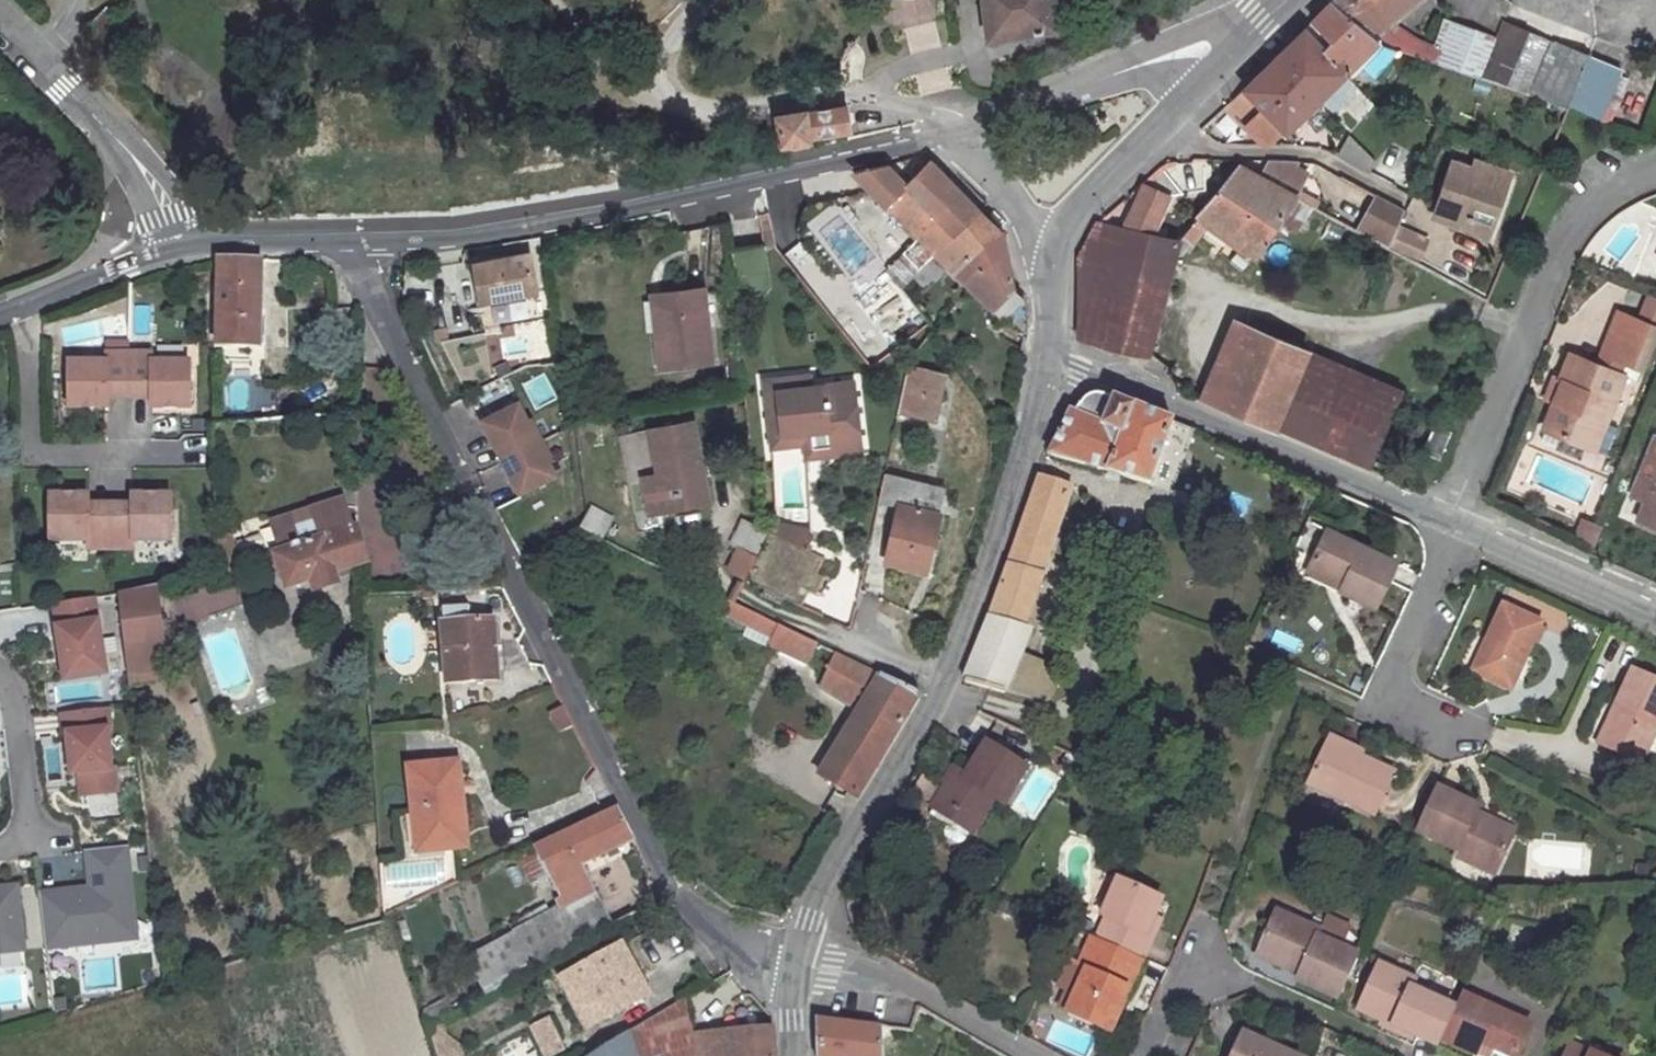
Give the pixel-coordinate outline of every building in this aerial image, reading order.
[(987,40),(1057,28),(1051,0),(982,0),(987,40)] [(1331,0),(1301,31),(1344,74),(1379,41),(1332,2),(1331,0)] [(1389,20),(1403,8),(1396,0),(1334,0),(1332,2),(1379,41),(1385,46),(1436,63),(1442,49),(1434,46),(1413,39),(1389,20)] [(1403,8),(1413,0),(1396,0),(1403,8)] [(1444,21),(1434,46),(1442,49),(1452,24),(1444,21)] [(1495,42),(1480,78),(1568,107),(1589,55),(1504,21),(1495,42)] [(1442,49),(1436,63),(1480,78),(1495,42),(1452,24),(1442,49)] [(1301,31),(1247,85),(1230,100),(1227,103),(1247,124),(1249,122),(1265,138),(1271,139),(1281,128),(1284,132),(1321,98),(1329,106),(1353,84),(1344,74),(1301,31)] [(1381,50),(1364,69),(1374,79),(1392,59),(1381,50)] [(804,112),(777,115),(781,144),(808,140),(808,137),(849,130),(846,108),(804,115),(804,112)] [(1338,155),(1370,173),(1377,161),(1349,134),(1338,155)] [(885,164),(853,171),(920,237),(903,253),(918,269),(916,271),(926,282),(946,263),(1003,318),(1026,335),(1024,300),(1012,288),(1001,231),(927,160),(904,183),(885,164)] [(1452,162),(1433,216),(1465,228),(1469,218),(1490,226),(1510,173),(1475,160),(1472,168),(1452,162)] [(1238,164),(1225,180),(1281,219),(1296,196),(1295,195),(1306,174),(1294,167),(1280,167),(1278,172),(1267,166),(1260,177),(1238,164)] [(1078,257),(1077,336),(1148,353),(1175,251),(1182,257),(1206,224),(1255,258),(1281,219),(1225,180),(1174,239),(1151,233),(1098,222),(1078,257)] [(1141,184),(1122,227),(1151,233),(1168,196),(1141,184)] [(1377,196),(1359,229),(1388,245),(1397,226),(1403,210),(1377,196)] [(1469,218),(1465,228),(1487,236),(1490,226),(1469,218)] [(1397,226),(1388,245),(1419,257),(1426,237),(1397,226)] [(903,253),(887,269),(900,286),(916,271),(918,269),(903,253)] [(527,254),(493,260),(494,263),(474,266),(480,301),(534,292),(527,254)] [(255,351),(255,347),(258,346),(259,259),(217,258),(215,346),(248,346),(248,352),(255,351)] [(480,301),(474,266),(454,270),(461,304),(480,301)] [(664,337),(656,337),(659,368),(710,362),(702,288),(660,293),(664,337)] [(660,293),(652,294),(656,337),(664,337),(660,293)] [(1559,381),(1563,383),(1554,404),(1546,425),(1562,430),(1560,436),(1587,447),(1598,420),(1604,423),(1623,376),(1617,373),(1621,361),(1639,370),(1655,328),(1655,327),(1618,312),(1596,364),(1570,353),(1559,381)] [(1243,326),(1231,355),(1297,382),(1303,367),(1309,352),(1243,326)] [(153,408),(191,407),(190,362),(152,362),(152,354),(130,355),(131,386),(131,399),(152,398),(153,408)] [(106,364),(69,365),(70,410),(109,409),(108,399),(131,399),(131,386),(130,355),(106,355),(106,364)] [(1231,355),(1209,403),(1276,431),(1297,382),(1231,355)] [(906,365),(896,411),(936,420),(945,373),(906,365)] [(1297,382),(1276,431),(1368,470),(1395,405),(1303,367),(1297,382)] [(811,385),(810,374),(798,375),(800,390),(809,389),(809,385),(811,385)] [(798,375),(762,379),(769,445),(802,442),(801,430),(826,428),(828,447),(859,444),(853,381),(811,385),(809,385),(809,389),(800,390),(798,375)] [(1554,379),(1544,400),(1554,404),(1563,383),(1559,381),(1554,379)] [(1067,412),(1048,453),(1149,484),(1172,421),(1113,396),(1111,398),(1101,394),(1093,394),(1090,395),(1083,399),(1078,406),(1076,411),(1073,410),(1067,412)] [(516,407),(481,425),(500,461),(539,442),(529,424),(526,425),(516,407)] [(1598,420),(1587,447),(1594,449),(1604,423),(1598,420)] [(657,474),(652,475),(658,511),(708,502),(693,421),(649,430),(657,474)] [(1546,425),(1544,429),(1560,436),(1562,430),(1546,425)] [(1433,426),(1422,451),(1438,458),(1448,432),(1433,426)] [(802,442),(804,456),(860,450),(859,444),(828,447),(826,428),(801,430),(802,442)] [(539,442),(500,461),(518,496),(553,478),(544,461),(548,459),(539,442)] [(1648,455),(1623,513),(1655,527),(1655,459),(1648,455)] [(939,512),(933,511),(934,505),(924,503),(929,483),(883,472),(877,500),(898,504),(885,561),(924,571),(939,512)] [(652,475),(642,477),(648,513),(658,511),(652,475)] [(1039,475),(1008,564),(1041,573),(1073,486),(1039,475)] [(934,505),(933,511),(939,512),(945,487),(929,483),(924,503),(934,505)] [(132,506),(110,507),(111,550),(134,550),(133,542),(171,541),(171,496),(132,496),(132,506)] [(88,550),(111,550),(110,507),(88,506),(88,497),(50,497),(50,542),(87,542),(88,550)] [(342,499),(271,523),(281,552),(274,555),(286,588),(312,579),(315,589),(337,582),(333,571),(364,562),(342,499)] [(590,510),(580,529),(598,538),(608,518),(590,510)] [(742,517),(730,542),(736,545),(726,568),(745,577),(768,529),(758,524),(742,517)] [(808,540),(810,521),(776,517),(774,536),(808,540)] [(1346,579),(1340,590),(1374,607),(1395,561),(1326,528),(1310,563),(1346,579)] [(1008,564),(961,680),(1003,694),(1004,691),(1023,648),(1030,631),(1022,627),(1041,573),(1008,564)] [(854,578),(827,573),(821,611),(847,615),(854,578)] [(177,627),(236,604),(225,576),(166,600),(177,627)] [(155,586),(118,593),(124,644),(161,639),(155,586)] [(753,613),(728,601),(722,613),(746,625),(753,613)] [(1501,605),(1486,637),(1491,639),(1474,675),(1510,691),(1541,623),(1501,605)] [(466,608),(440,609),(441,623),(466,621),(466,608)] [(778,625),(753,613),(746,625),(746,626),(772,637),(778,625)] [(466,621),(441,623),(447,684),(498,679),(492,619),(466,621)] [(102,621),(55,627),(63,688),(99,683),(110,682),(102,621)] [(815,643),(778,625),(772,637),(769,644),(807,662),(815,643)] [(1276,626),(1268,639),(1295,654),(1302,641),(1276,626)] [(1486,637),(1469,672),(1474,675),(1491,639),(1486,637)] [(161,639),(124,644),(128,672),(164,667),(161,639)] [(1004,691),(1046,704),(1048,704),(1054,702),(1056,699),(1069,668),(1068,667),(1023,648),(1004,691)] [(918,693),(834,652),(818,685),(850,704),(853,699),(861,704),(819,774),(856,797),(918,693)] [(1615,705),(1622,708),(1604,747),(1639,764),(1655,728),(1655,682),(1632,670),(1615,705)] [(1615,705),(1596,743),(1604,747),(1622,708),(1615,705)] [(564,706),(549,713),(559,731),(573,723),(564,706)] [(112,708),(62,714),(71,797),(122,791),(112,708)] [(1330,737),(1328,742),(1360,758),(1363,752),(1330,737)] [(975,823),(976,824),(991,799),(1002,805),(1025,766),(985,741),(965,775),(953,768),(935,799),(939,801),(936,806),(954,817),(951,821),(954,829),(961,834),(969,832),(975,823)] [(1328,742),(1307,782),(1374,815),(1394,775),(1360,758),(1328,742)] [(445,849),(443,829),(465,827),(457,761),(407,767),(416,852),(445,849)] [(1456,851),(1453,855),(1492,874),(1509,839),(1471,819),(1476,807),(1435,786),(1415,829),(1456,851)] [(617,809),(536,847),(563,898),(584,940),(612,925),(580,864),(632,838),(617,809)] [(465,827),(443,829),(445,849),(467,846),(465,827)] [(85,887),(41,893),(50,953),(143,940),(129,848),(80,855),(85,887)] [(1151,937),(1144,934),(1152,916),(1160,897),(1116,879),(1099,915),(1103,916),(1094,939),(1141,960),(1151,937)] [(0,888),(0,958),(38,955),(33,885),(0,888)] [(563,898),(554,902),(559,910),(466,961),(485,994),(584,940),(563,898)] [(1297,974),(1295,979),(1338,998),(1357,954),(1338,945),(1320,937),(1317,936),(1319,930),(1274,910),(1259,946),(1301,966),(1297,974)] [(1152,916),(1144,934),(1151,937),(1160,919),(1152,916)] [(1329,917),(1320,937),(1338,945),(1346,925),(1329,917)] [(1085,970),(1066,1012),(1109,1032),(1122,1002),(1118,1000),(1124,987),(1128,989),(1141,960),(1094,939),(1090,937),(1077,966),(1085,970)] [(629,1005),(618,988),(639,977),(621,946),(561,978),(570,995),(575,992),(581,1002),(571,1007),(584,1029),(629,1005)] [(1259,946),(1255,955),(1297,974),(1301,966),(1259,946)] [(1378,964),(1358,1009),(1437,1047),(1440,1039),(1454,1009),(1410,989),(1413,981),(1378,964)] [(639,977),(618,988),(629,1005),(649,994),(639,977)] [(1440,1039),(1475,1055),(1477,1052),(1481,1044),(1505,1055),(1516,1055),(1529,1024),(1461,993),(1454,1009),(1440,1039)] [(627,1033),(634,1055),(696,1055),(691,1032),(684,999),(627,1033)] [(437,1006),(424,1014),(427,1026),(444,1016),(437,1006)] [(818,1055),(881,1055),(881,1028),(817,1020),(818,1055)] [(691,1032),(696,1055),(774,1055),(773,1036),(748,1038),(746,1028),(691,1032)] [(589,1055),(634,1055),(627,1033),(589,1055)] [(1231,1055),(1288,1055),(1240,1035),(1231,1055)] [(1477,1052),(1484,1055),(1505,1055),(1481,1044),(1477,1052)] [(1570,1045),(1565,1055),(1595,1055),(1570,1045)]
